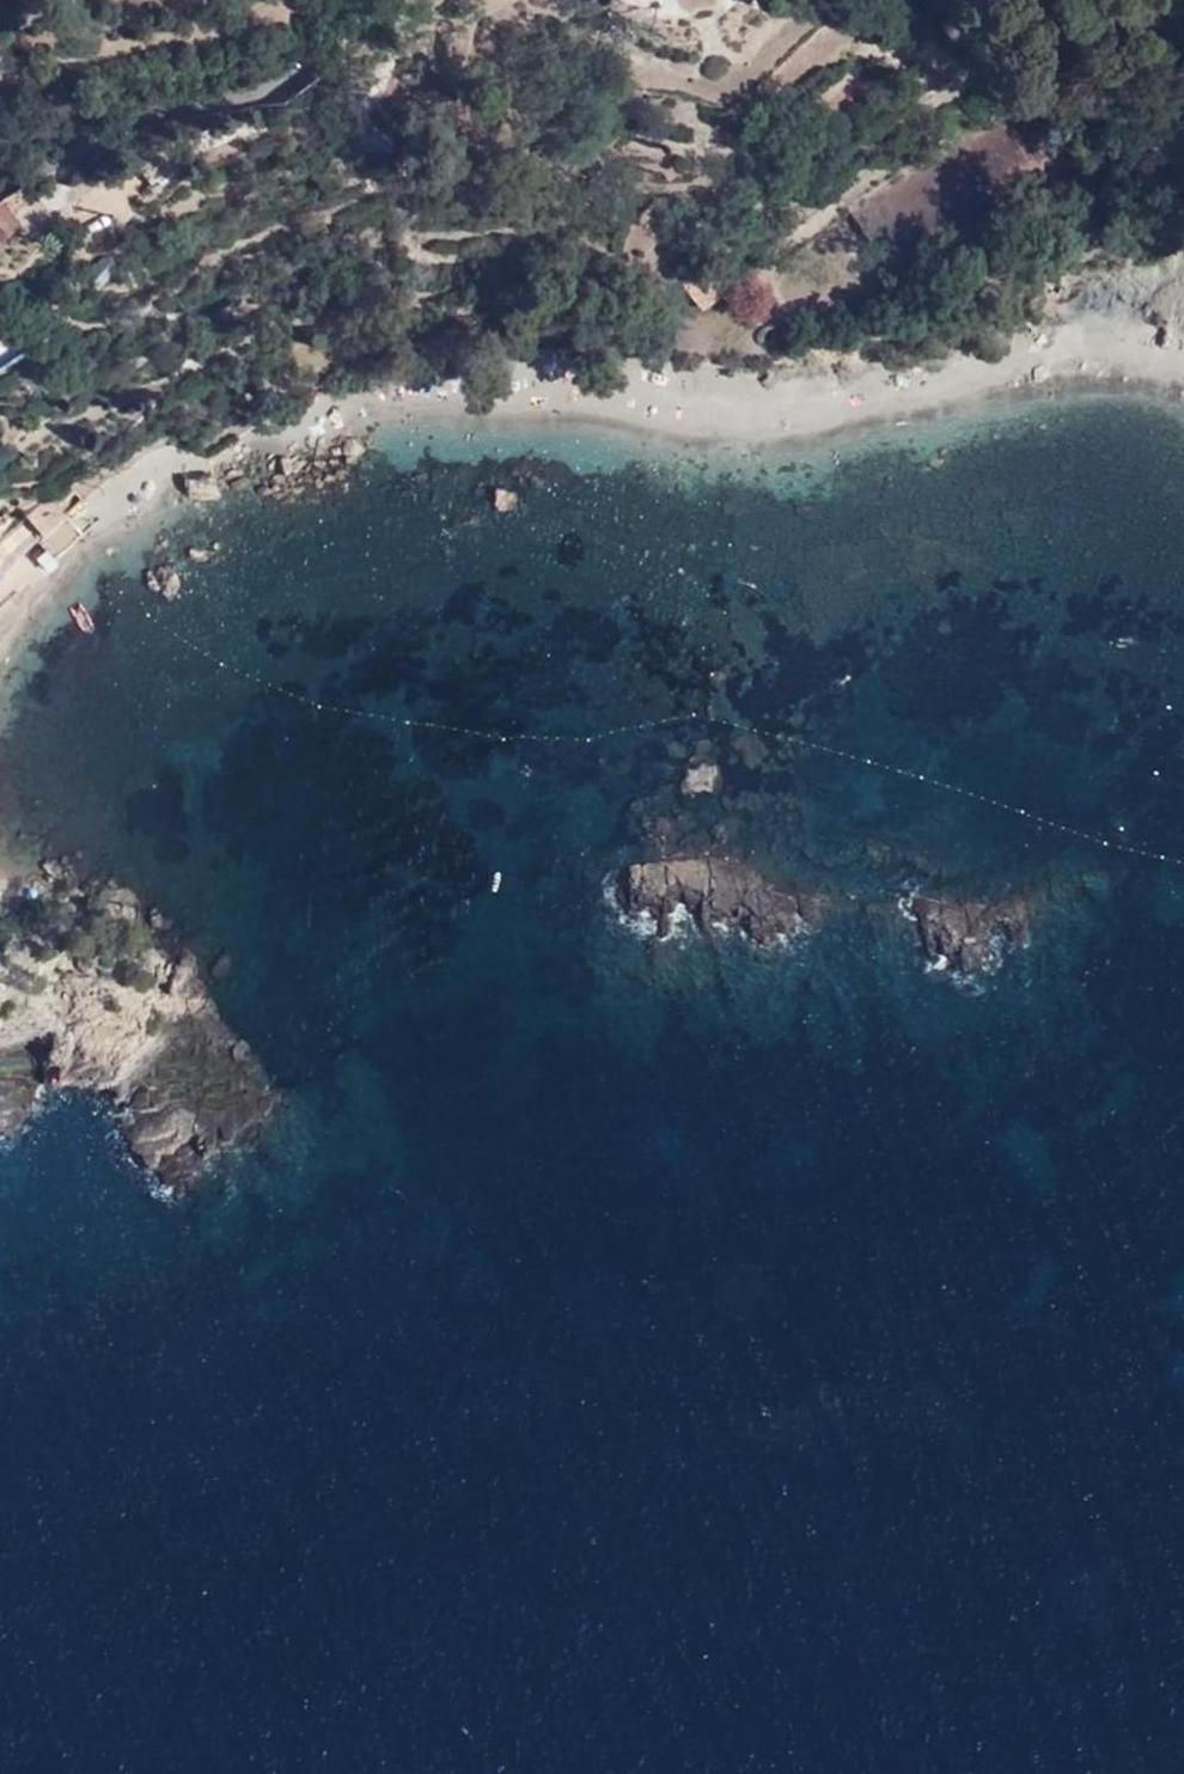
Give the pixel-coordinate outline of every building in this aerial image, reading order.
[(0,205),(0,238),(15,226),(0,205)] [(67,519),(47,497),(36,506),(52,510),(54,511),(65,521),(67,519)] [(45,538),(65,521),(54,511),(52,510),(36,506),(24,514),(45,538)] [(68,524),(66,522),(40,544),(55,561),(84,537),(71,522),(68,524)]
